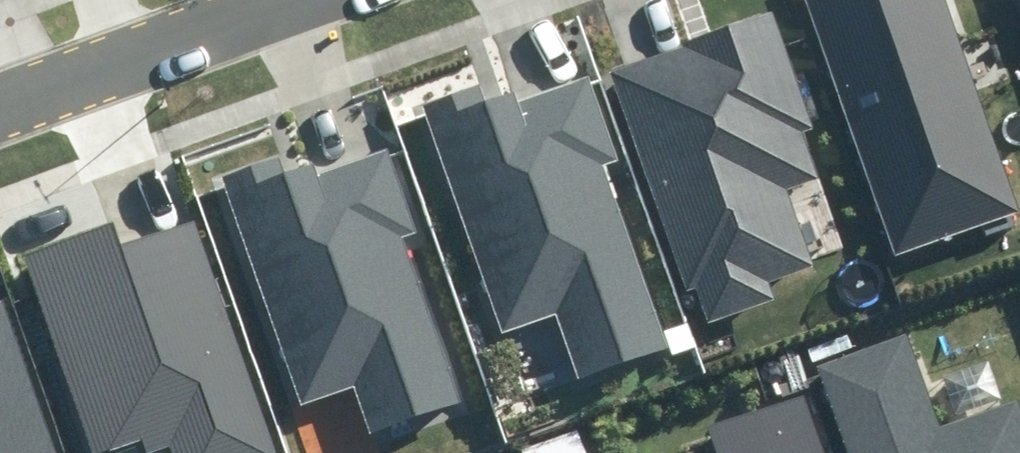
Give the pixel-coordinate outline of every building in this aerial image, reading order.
[(943,0),(804,0),(893,256),(1017,213),(943,0)] [(828,176),(772,13),(612,67),(686,287),(696,284),(709,323),(777,300),(771,285),(821,268),(793,188),(828,176)] [(617,159),(588,77),(520,101),(515,89),(487,99),(482,85),(420,107),(500,332),(557,312),(579,375),(665,345),(601,165),(617,159)] [(288,153),(226,175),(304,397),(355,379),(372,427),(460,397),(404,240),(420,234),(390,150),(324,173),(319,160),(293,169),(288,153)] [(196,220),(122,246),(114,222),(20,255),(89,452),(90,452),(143,435),(149,452),(172,445),(174,452),(277,452),(196,220)] [(5,296),(0,297),(0,452),(58,452),(5,296)] [(821,368),(851,452),(1019,452),(1019,405),(1019,402),(941,429),(909,337),(821,368)] [(808,394),(709,429),(718,452),(829,452),(808,394)]
